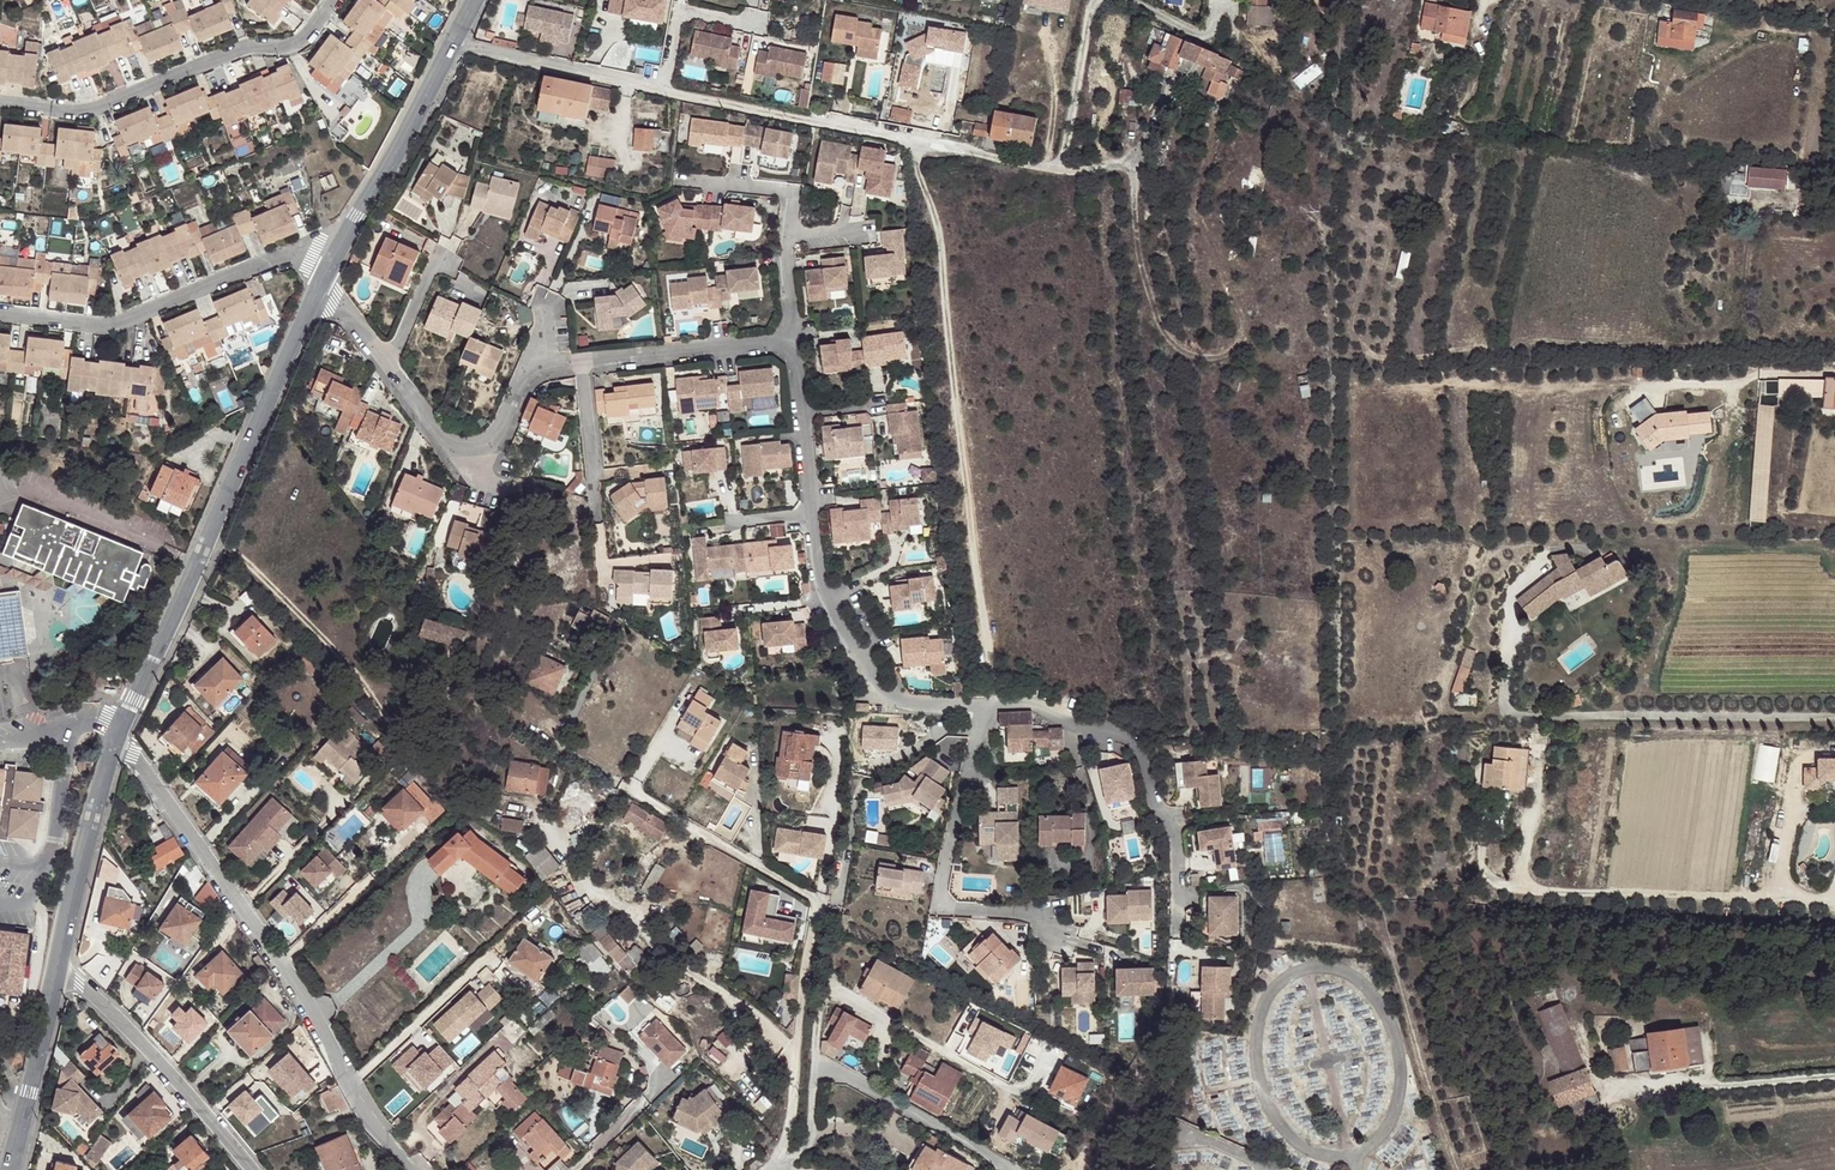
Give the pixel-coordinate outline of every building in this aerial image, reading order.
[(97,69),(108,64),(107,61),(122,56),(124,58),(143,50),(148,64),(183,49),(177,35),(192,29),(199,42),(233,28),(227,14),(235,11),(230,0),(220,0),(221,2),(188,16),(184,7),(167,14),(172,23),(155,30),(153,26),(147,29),(144,23),(134,27),(135,28),(126,30),(123,21),(110,27),(111,29),(97,34),(95,32),(72,42),(73,45),(59,51),(58,48),(45,53),(59,84),(70,80),(70,77),(78,73),(84,71),(86,73),(97,69)] [(274,26),(281,15),(278,13),(288,0),(290,2),(292,0),(249,0),(245,5),(274,26)] [(336,94),(358,66),(350,60),(356,53),(363,58),(369,50),(373,43),(365,38),(387,9),(394,14),(400,9),(406,13),(408,14),(416,4),(414,2),(415,0),(377,0),(376,1),(375,0),(358,0),(342,21),(354,30),(344,43),(330,34),(308,63),(323,74),(318,82),(336,94)] [(610,13),(643,19),(644,16),(649,17),(648,20),(664,23),(668,0),(613,0),(610,13)] [(1027,0),(1045,3),(1045,8),(1068,12),(1070,0),(1027,0)] [(1247,3),(1245,22),(1271,24),(1273,6),(1266,5),(1247,3)] [(1443,33),(1451,35),(1467,37),(1472,11),(1424,3),(1420,29),(1443,33)] [(560,36),(559,41),(569,43),(574,14),(529,6),(524,28),(537,31),(538,27),(543,28),(542,32),(560,36)] [(373,43),(369,50),(375,55),(401,20),(406,13),(400,9),(394,14),(387,9),(365,38),(373,43)] [(1675,23),(1660,21),(1659,34),(1684,38),(1694,39),(1695,28),(1697,14),(1677,11),(1675,23)] [(832,39),(858,44),(879,48),(882,29),(870,27),(871,23),(858,21),(859,18),(837,14),(832,39)] [(1697,14),(1695,28),(1703,29),(1705,15),(1697,14)] [(5,86),(5,82),(22,84),(20,86),(33,89),(39,43),(26,43),(24,56),(17,55),(20,28),(0,26),(0,85),(5,86)] [(926,36),(907,44),(911,55),(907,57),(902,89),(918,93),(924,55),(927,54),(927,49),(935,50),(936,46),(945,47),(944,50),(956,52),(956,48),(963,50),(966,34),(930,28),(929,36),(926,36)] [(1155,45),(1160,32),(1152,29),(1147,42),(1155,45)] [(500,45),(502,39),(494,37),(495,32),(487,30),(486,36),(493,37),(492,43),(500,45)] [(717,60),(729,62),(732,45),(734,38),(697,30),(692,55),(717,60)] [(541,38),(559,41),(560,36),(542,32),(541,38)] [(1223,102),(1229,87),(1222,84),(1232,63),(1230,62),(1217,57),(1217,55),(1160,32),(1155,45),(1149,60),(1152,61),(1167,67),(1175,71),(1180,60),(1208,71),(1203,83),(1195,101),(1206,100),(1208,95),(1223,102)] [(1449,42),(1451,35),(1443,33),(1441,41),(1449,42)] [(1684,38),(1659,34),(1657,44),(1692,48),(1694,39),(1684,38)] [(1467,37),(1451,35),(1449,42),(1449,46),(1465,48),(1467,37)] [(515,48),(517,42),(502,39),(500,45),(515,48)] [(633,58),(661,62),(663,47),(636,42),(633,58)] [(1419,54),(1421,44),(1413,43),(1411,52),(1419,54)] [(729,62),(728,66),(737,68),(742,47),(732,45),(729,62)] [(769,52),(759,51),(755,72),(764,74),(765,70),(777,72),(802,77),(807,52),(770,45),(769,52)] [(877,58),(878,52),(857,47),(856,55),(877,58)] [(274,63),(276,69),(288,63),(286,58),(274,63)] [(1175,71),(1203,83),(1208,71),(1180,60),(1175,71)] [(1149,67),(1164,73),(1167,68),(1151,61),(1149,67)] [(836,63),(826,62),(823,81),(833,83),(836,63)] [(263,77),(262,74),(239,84),(240,87),(225,93),(224,91),(212,96),(205,99),(199,85),(165,99),(170,113),(154,119),(149,105),(114,120),(120,133),(111,137),(121,158),(180,133),(176,125),(209,111),(213,120),(221,117),(231,142),(252,133),(246,115),(251,112),(252,115),(275,105),(274,103),(289,97),(290,100),(302,95),(288,63),(276,69),(277,71),(263,77)] [(1230,76),(1242,81),(1245,73),(1233,68),(1230,76)] [(100,75),(97,69),(86,73),(84,71),(78,73),(81,82),(100,75)] [(239,84),(262,74),(260,69),(237,79),(239,84)] [(559,114),(587,120),(590,109),(609,114),(614,92),(546,77),(539,110),(541,110),(539,121),(556,125),(559,114)] [(212,96),(224,91),(219,82),(207,87),(212,96)] [(808,109),(812,90),(804,89),(800,107),(808,109)] [(1139,107),(1140,92),(1121,89),(1119,105),(1139,107)] [(893,106),(890,117),(922,124),(925,113),(893,106)] [(1403,110),(1396,108),(1394,116),(1401,118),(1403,110)] [(1038,119),(995,112),(993,126),(990,139),(1033,146),(1038,119)] [(702,141),(726,144),(726,139),(732,140),(731,145),(743,146),(743,144),(745,125),(728,123),(729,121),(692,117),(688,143),(701,144),(702,141)] [(964,120),(960,138),(974,140),(975,136),(986,138),(988,125),(964,120)] [(0,138),(0,160),(2,151),(37,156),(36,165),(54,167),(55,158),(64,159),(63,168),(69,169),(69,175),(89,177),(90,171),(99,172),(102,149),(92,148),(94,131),(74,129),(58,128),(56,144),(38,142),(40,127),(4,123),(2,138),(0,138)] [(750,124),(745,123),(745,125),(743,144),(763,147),(762,152),(789,157),(794,132),(750,124)] [(634,150),(652,152),(654,138),(659,139),(660,131),(636,129),(634,150)] [(847,177),(856,179),(858,165),(861,153),(852,152),(853,144),(822,138),(815,178),(833,181),(835,169),(836,166),(849,168),(848,171),(847,177)] [(886,147),(862,143),(861,153),(858,165),(868,167),(870,167),(869,175),(868,183),(892,187),(896,161),(884,158),(886,147)] [(590,154),(587,173),(614,178),(617,159),(590,154)] [(952,161),(952,172),(962,172),(962,167),(967,166),(966,161),(952,161)] [(446,193),(458,174),(442,165),(439,170),(429,163),(414,188),(425,194),(428,189),(435,193),(443,198),(446,193)] [(568,175),(569,168),(555,166),(554,173),(568,175)] [(1749,175),(1748,186),(1784,190),(1786,169),(1749,166),(1749,175)] [(1720,193),(1731,193),(1731,185),(1732,174),(1722,173),(1720,193)] [(446,193),(454,196),(461,175),(458,174),(446,193)] [(1731,185),(1748,186),(1749,175),(1732,174),(1731,185)] [(454,196),(462,198),(469,177),(461,175),(454,196)] [(327,192),(337,187),(332,177),(322,181),(327,192)] [(488,205),(514,211),(521,185),(493,179),(491,188),(478,185),(472,208),(486,212),(488,205)] [(868,183),(867,190),(890,193),(892,187),(868,183)] [(584,193),(585,188),(574,185),(573,191),(584,193)] [(1747,195),(1748,186),(1731,185),(1731,193),(1747,195)] [(110,254),(124,286),(135,281),(134,278),(149,273),(150,275),(173,265),(172,262),(187,257),(187,259),(207,251),(213,264),(246,250),(240,236),(257,229),(263,246),(298,231),(291,215),(300,212),(288,187),(280,191),(281,194),(285,203),(270,209),(251,217),(248,208),(232,215),(233,218),(235,224),(219,231),(202,237),(199,231),(198,229),(190,232),(186,223),(174,228),(175,230),(160,237),(159,234),(136,243),(137,246),(123,252),(121,250),(110,254)] [(428,189),(425,194),(432,198),(435,193),(428,189)] [(285,203),(281,194),(266,200),(270,209),(285,203)] [(697,229),(709,230),(712,207),(697,204),(695,204),(695,206),(694,210),(683,208),(682,204),(679,198),(658,206),(662,217),(660,217),(666,232),(668,235),(683,238),(695,239),(697,229)] [(559,235),(569,240),(579,216),(570,212),(571,209),(561,205),(560,207),(540,199),(530,223),(543,229),(545,224),(561,231),(559,235)] [(618,240),(620,240),(632,242),(637,218),(630,216),(631,210),(598,203),(593,228),(605,231),(605,228),(612,229),(610,236),(619,238),(618,240)] [(513,217),(514,211),(488,205),(486,212),(513,217)] [(579,216),(582,210),(573,206),(571,209),(570,212),(579,216)] [(724,207),(712,206),(712,207),(709,230),(718,231),(722,231),(722,228),(752,232),(754,211),(738,209),(730,208),(724,207)] [(382,218),(388,222),(393,216),(386,211),(382,218)] [(217,225),(219,231),(235,224),(233,218),(217,225)] [(530,223),(526,233),(539,238),(543,229),(530,223)] [(199,231),(202,237),(219,231),(217,225),(216,224),(199,231)] [(543,229),(559,235),(561,231),(545,224),(543,229)] [(904,256),(901,227),(882,229),(885,245),(888,245),(888,252),(866,255),(868,276),(897,273),(895,258),(904,256)] [(683,243),(683,238),(668,235),(666,232),(664,233),(667,240),(683,243)] [(618,249),(620,240),(618,240),(619,238),(610,236),(608,246),(618,249)] [(389,271),(409,281),(421,253),(385,238),(371,271),(386,277),(389,271)] [(518,251),(514,259),(518,261),(522,254),(518,251)] [(805,268),(807,293),(827,291),(827,289),(848,286),(845,254),(822,256),(823,267),(824,270),(819,270),(818,267),(805,268)] [(354,262),(360,266),(365,259),(359,255),(354,262)] [(895,258),(897,273),(906,272),(904,256),(895,258)] [(89,267),(88,275),(52,271),(53,262),(0,257),(0,294),(11,295),(31,297),(32,293),(33,284),(50,286),(49,295),(49,299),(85,305),(87,289),(96,291),(98,267),(89,267)] [(89,257),(89,267),(98,267),(99,258),(89,257)] [(726,272),(714,273),(715,282),(717,297),(730,296),(729,288),(746,287),(759,285),(756,264),(726,268),(726,272)] [(710,304),(717,303),(717,297),(715,282),(708,283),(707,270),(687,273),(687,277),(669,279),(672,305),(691,303),(691,301),(691,296),(695,296),(695,300),(710,298),(710,304)] [(404,290),(409,281),(389,271),(386,277),(384,281),(404,290)] [(595,294),(597,320),(614,318),(614,310),(624,309),(628,313),(638,306),(635,301),(643,297),(630,280),(623,287),(616,292),(610,293),(595,294)] [(620,283),(610,293),(616,292),(623,287),(620,283)] [(32,293),(49,295),(50,286),(33,284),(32,293)] [(161,339),(170,361),(177,356),(186,353),(183,344),(191,341),(195,349),(204,346),(208,357),(216,354),(215,350),(212,343),(220,339),(228,336),(224,327),(242,319),(258,313),(261,321),(261,323),(270,318),(261,297),(253,300),(247,287),(213,301),(219,315),(203,321),(197,308),(163,322),(169,336),(161,339)] [(472,336),(483,308),(464,300),(462,304),(439,295),(430,316),(443,322),(441,327),(452,332),(453,328),(472,336)] [(645,300),(643,297),(635,301),(638,306),(645,300)] [(258,313),(242,319),(244,324),(251,321),(253,324),(261,321),(258,313)] [(450,336),(452,332),(441,327),(443,322),(430,316),(425,326),(450,336)] [(905,330),(862,335),(863,347),(865,364),(886,363),(885,356),(908,353),(905,330)] [(61,349),(62,340),(27,335),(25,351),(8,349),(11,334),(0,332),(0,371),(23,374),(24,364),(34,365),(60,368),(59,378),(68,379),(66,389),(78,391),(79,389),(96,391),(95,393),(120,397),(121,394),(136,396),(136,398),(148,400),(149,390),(162,391),(163,385),(160,368),(144,366),(139,366),(139,367),(124,365),(124,361),(99,359),(99,362),(84,361),(84,357),(69,356),(61,355),(61,349)] [(463,356),(496,370),(505,350),(472,336),(463,356)] [(853,368),(865,366),(865,364),(863,347),(850,349),(848,336),(835,337),(835,341),(830,342),(820,344),(822,365),(852,361),(853,368)] [(220,339),(212,343),(215,350),(223,346),(220,339)] [(463,356),(461,361),(477,368),(476,370),(494,377),(496,370),(463,356)] [(145,359),(144,366),(160,368),(159,361),(145,359)] [(727,385),(729,407),(743,405),(741,392),(775,388),(772,361),(739,365),(740,378),(741,383),(727,385)] [(823,371),(853,368),(852,361),(822,365),(823,371)] [(34,365),(24,364),(23,374),(33,375),(34,365)] [(1635,367),(1635,376),(1644,377),(1644,368),(1635,367)] [(335,375),(319,369),(314,380),(310,378),(306,389),(310,391),(309,392),(323,397),(320,402),(343,412),(341,416),(353,421),(360,403),(366,391),(354,386),(352,390),(341,385),(333,381),(335,375)] [(727,380),(725,371),(716,372),(716,373),(707,375),(699,376),(693,376),(693,372),(675,374),(678,403),(696,401),(697,404),(720,401),(719,387),(727,385),(727,380)] [(333,381),(341,385),(344,379),(335,375),(333,381)] [(1780,393),(1827,395),(1829,378),(1780,376),(1780,378),(1780,392),(1780,393)] [(1829,377),(1829,378),(1827,395),(1825,407),(1834,407),(1834,378),(1829,377)] [(642,419),(641,414),(658,413),(657,404),(654,380),(627,384),(628,389),(615,391),(606,392),(606,387),(596,388),(598,411),(607,410),(609,423),(642,419)] [(533,396),(530,400),(549,408),(551,404),(533,396)] [(220,404),(224,414),(238,408),(233,397),(226,400),(226,402),(220,404)] [(1651,445),(1652,447),(1665,437),(1689,434),(1689,431),(1708,429),(1713,428),(1712,410),(1688,412),(1687,409),(1685,409),(1685,406),(1671,408),(1671,411),(1656,412),(1654,409),(1644,397),(1632,406),(1643,422),(1637,427),(1641,433),(1651,445)] [(148,400),(136,398),(134,410),(146,412),(148,400)] [(530,400),(524,415),(535,420),(532,426),(547,432),(546,434),(558,440),(569,416),(549,408),(530,400)] [(909,409),(908,400),(906,400),(890,402),(893,433),(895,433),(899,432),(901,452),(924,450),(920,408),(909,409)] [(1761,402),(1752,518),(1768,520),(1777,403),(1761,402)] [(371,407),(360,403),(353,421),(351,427),(359,430),(356,437),(369,443),(392,452),(403,426),(391,421),(381,417),(369,412),(371,407)] [(718,417),(730,416),(728,406),(717,407),(718,417)] [(872,416),(866,411),(857,412),(858,419),(863,419),(863,421),(872,419),(872,416)] [(127,412),(127,421),(138,421),(139,412),(127,412)] [(383,412),(381,417),(391,421),(393,416),(383,412)] [(535,420),(524,415),(521,424),(531,428),(532,426),(535,420)] [(336,429),(348,434),(351,427),(353,421),(341,416),(336,429)] [(731,429),(730,418),(720,419),(721,430),(731,429)] [(837,429),(836,424),(824,425),(827,459),(839,458),(839,454),(852,453),(868,451),(865,426),(843,428),(837,429)] [(1651,445),(1641,433),(1639,434),(1648,447),(1651,445)] [(1691,447),(1689,434),(1665,437),(1652,447),(1655,450),(1691,447)] [(741,439),(744,470),(762,468),(762,463),(761,457),(781,455),(782,461),(791,459),(789,437),(779,438),(779,435),(741,439)] [(366,451),(369,443),(356,437),(352,446),(366,451)] [(724,442),(692,446),(694,464),(694,468),(726,464),(724,442)] [(694,464),(692,446),(683,447),(684,465),(694,464)] [(150,493),(183,507),(194,482),(183,477),(185,473),(163,464),(150,493)] [(937,466),(925,467),(926,478),(939,477),(937,466)] [(194,482),(183,507),(189,509),(201,480),(189,475),(190,472),(186,470),(185,473),(183,477),(194,482)] [(648,502),(669,500),(666,473),(645,476),(646,482),(636,483),(633,478),(613,493),(621,503),(628,513),(640,505),(638,503),(636,500),(643,494),(647,494),(648,497),(648,502)] [(407,474),(395,503),(422,514),(435,519),(446,489),(424,481),(418,479),(407,474)] [(584,481),(584,475),(578,475),(571,484),(579,487),(584,481)] [(882,512),(880,496),(862,499),(863,508),(863,511),(855,512),(855,509),(845,510),(845,507),(831,509),(834,541),(848,540),(848,537),(859,536),(859,539),(872,538),(870,521),(873,517),(882,516),(882,512)] [(669,505),(669,500),(648,502),(648,497),(638,503),(640,505),(628,513),(621,503),(618,505),(629,520),(649,504),(649,507),(669,505)] [(893,511),(882,512),(882,516),(883,520),(884,534),(895,533),(895,529),(905,528),(905,525),(911,524),(922,523),(920,497),(891,499),(893,511)] [(422,514),(395,503),(392,510),(420,521),(422,514)] [(134,572),(142,552),(22,504),(2,553),(123,601),(129,586),(136,589),(139,584),(144,586),(151,570),(151,568),(151,566),(150,565),(149,564),(147,563),(145,562),(144,563),(143,564),(142,565),(141,566),(138,574),(134,572)] [(483,557),(491,559),(499,533),(482,528),(481,531),(469,528),(471,522),(457,518),(449,544),(462,548),(460,553),(473,557),(474,557),(475,555),(483,557)] [(782,523),(771,524),(772,534),(783,532),(782,523)] [(735,570),(747,568),(744,540),(719,543),(720,546),(713,547),(713,544),(707,544),(706,533),(693,535),(697,578),(710,577),(709,568),(735,565),(735,570)] [(744,540),(747,568),(758,567),(758,561),(772,560),(773,566),(795,563),(792,541),(777,542),(771,543),(771,537),(744,540)] [(941,550),(943,562),(950,561),(947,549),(941,550)] [(473,557),(460,553),(457,552),(453,561),(470,566),(472,560),(473,557)] [(1630,575),(1624,561),(1612,567),(1608,559),(1582,570),(1577,558),(1579,558),(1577,552),(1557,552),(1564,568),(1563,571),(1555,574),(1554,572),(1520,595),(1534,615),(1565,596),(1567,598),(1589,588),(1601,587),(1617,580),(1630,575)] [(481,563),(483,557),(475,555),(474,557),(473,557),(472,560),(481,563)] [(437,567),(430,567),(428,583),(435,584),(437,567)] [(652,594),(674,594),(675,567),(653,567),(653,573),(646,573),(646,569),(635,569),(635,568),(615,568),(614,580),(619,580),(618,594),(635,595),(635,590),(652,590),(652,594)] [(892,584),(895,609),(915,606),(914,600),(937,597),(934,573),(910,577),(911,582),(892,584)] [(1434,585),(1434,596),(1444,596),(1445,586),(1439,581),(1434,585)] [(29,654),(20,590),(0,593),(0,658),(29,654)] [(580,612),(576,617),(574,621),(601,636),(610,617),(595,609),(594,614),(591,618),(580,612)] [(441,620),(435,612),(430,620),(426,619),(421,635),(465,647),(464,646),(469,648),(476,627),(472,625),(443,617),(441,620)] [(674,612),(661,615),(665,638),(679,635),(674,612)] [(712,623),(718,622),(717,612),(697,614),(698,630),(701,630),(704,649),(716,647),(736,644),(734,625),(718,627),(712,628),(712,623)] [(245,643),(246,644),(257,656),(274,640),(251,615),(242,624),(236,630),(247,641),(245,643)] [(764,619),(767,641),(796,638),(797,644),(808,644),(806,619),(795,620),(794,616),(764,619)] [(243,647),(246,644),(245,643),(234,632),(236,630),(242,624),(239,621),(228,632),(243,647)] [(234,632),(245,643),(247,641),(236,630),(234,632)] [(904,639),(907,667),(933,663),(933,667),(937,674),(949,672),(944,637),(926,639),(926,636),(904,639)] [(716,647),(704,649),(705,656),(717,655),(716,647)] [(1454,693),(1464,693),(1478,653),(1469,649),(1454,693)] [(299,661),(311,674),(317,668),(305,655),(299,661)] [(528,680),(553,692),(566,667),(540,655),(528,680)] [(208,689),(202,693),(215,707),(216,706),(219,708),(231,695),(229,693),(244,679),(224,656),(200,680),(208,689)] [(468,672),(473,670),(466,658),(462,660),(468,672)] [(105,668),(106,678),(117,677),(116,667),(105,668)] [(965,696),(965,694),(963,679),(956,680),(958,696),(965,696)] [(194,685),(202,693),(208,689),(200,680),(194,685)] [(699,685),(682,713),(700,724),(697,730),(711,738),(723,718),(707,707),(715,694),(699,685)] [(985,685),(972,686),(973,694),(986,693),(985,685)] [(1596,703),(1590,695),(1582,700),(1588,709),(1596,703)] [(860,702),(860,710),(872,711),(873,703),(860,702)] [(352,706),(347,711),(359,725),(365,720),(352,706)] [(875,706),(875,713),(886,714),(886,707),(875,706)] [(187,746),(202,729),(192,720),(186,715),(183,712),(162,736),(168,741),(170,740),(181,751),(187,746)] [(700,724),(682,713),(674,728),(705,747),(711,738),(697,730),(700,724)] [(1035,713),(1001,714),(1000,726),(1007,726),(1009,751),(1035,751),(1035,746),(1050,746),(1050,732),(1035,733),(1035,713)] [(901,727),(865,725),(863,748),(899,750),(901,727)] [(788,769),(809,772),(814,743),(816,743),(818,732),(784,728),(779,754),(777,754),(774,772),(788,775),(788,769)] [(208,737),(202,729),(187,746),(194,753),(208,737)] [(1051,750),(1065,750),(1065,729),(1050,729),(1050,732),(1050,746),(1051,750)] [(511,735),(524,745),(527,740),(513,731),(511,735)] [(345,743),(333,732),(319,746),(327,754),(324,757),(337,769),(340,766),(346,772),(355,781),(365,770),(350,755),(354,751),(360,757),(367,750),(352,735),(345,743)] [(164,747),(165,745),(168,741),(162,736),(157,740),(164,747)] [(752,765),(741,758),(748,747),(734,739),(727,750),(715,770),(739,785),(741,782),(746,785),(749,780),(744,777),(752,765)] [(178,755),(181,751),(170,740),(168,741),(165,745),(178,755)] [(1459,758),(1461,742),(1454,741),(1452,757),(1459,758)] [(1521,787),(1525,745),(1498,742),(1496,761),(1489,760),(1488,784),(1521,787)] [(1181,743),(1181,747),(1195,748),(1195,755),(1200,755),(1200,743),(1181,743)] [(1753,780),(1773,783),(1779,748),(1759,744),(1753,780)] [(226,745),(222,751),(239,765),(243,760),(226,745)] [(1532,745),(1525,745),(1521,787),(1529,787),(1532,745)] [(311,754),(319,762),(324,757),(327,754),(319,746),(311,754)] [(210,788),(223,799),(247,773),(239,765),(222,751),(195,781),(206,791),(210,788)] [(446,764),(450,758),(450,756),(448,754),(445,753),(443,755),(440,760),(446,764)] [(311,754),(307,759),(315,766),(319,762),(311,754)] [(884,792),(886,800),(913,794),(940,812),(942,809),(938,807),(945,798),(940,795),(946,787),(939,782),(948,770),(927,755),(910,767),(919,774),(915,780),(905,774),(899,781),(883,785),(882,782),(873,784),(874,791),(880,790),(881,793),(884,792)] [(1806,767),(1806,787),(1820,787),(1820,778),(1834,778),(1834,757),(1819,757),(1819,767),(1806,767)] [(1187,785),(1188,760),(1179,759),(1178,784),(1187,785)] [(239,765),(247,773),(252,768),(243,760),(239,765)] [(1210,761),(1188,760),(1187,785),(1196,786),(1200,786),(1204,786),(1203,792),(1200,792),(1199,806),(1219,807),(1220,776),(1209,776),(1210,761)] [(508,788),(533,793),(538,767),(511,762),(508,788)] [(1102,768),(1109,803),(1133,799),(1138,797),(1131,763),(1102,768)] [(15,770),(16,765),(5,764),(5,769),(0,768),(0,839),(7,839),(8,836),(35,839),(39,811),(44,812),(45,801),(40,800),(43,773),(15,770)] [(701,780),(707,783),(712,775),(715,770),(708,766),(701,780)] [(538,767),(533,793),(543,795),(548,768),(538,767)] [(808,778),(809,772),(788,769),(788,775),(808,778)] [(736,790),(739,785),(715,770),(712,774),(712,775),(736,790)] [(349,786),(355,781),(346,772),(340,778),(349,786)] [(389,773),(383,778),(390,784),(395,779),(389,773)] [(284,786),(229,846),(247,863),(266,841),(271,845),(285,830),(280,826),(302,802),(284,786)] [(979,812),(979,832),(997,831),(997,841),(1006,841),(1006,859),(1018,859),(1016,786),(997,787),(997,803),(1005,802),(1005,811),(979,812)] [(219,803),(223,799),(210,788),(206,791),(219,803)] [(403,790),(379,813),(400,834),(421,814),(431,824),(437,818),(409,788),(405,792),(403,790)] [(913,794),(886,800),(888,805),(912,800),(930,810),(927,814),(935,819),(940,812),(913,794)] [(434,800),(449,813),(453,809),(438,796),(434,800)] [(1133,799),(1109,803),(1110,809),(1134,804),(1133,799)] [(640,827),(660,838),(669,822),(632,801),(624,817),(630,820),(642,822),(640,827)] [(359,810),(367,819),(371,816),(374,820),(379,816),(370,806),(367,809),(364,806),(359,810)] [(489,818),(492,812),(480,806),(477,813),(489,818)] [(1040,843),(1086,844),(1086,812),(1073,811),(1073,814),(1041,814),(1040,843)] [(521,831),(523,819),(503,816),(501,827),(521,831)] [(1289,820),(1262,823),(1263,831),(1290,828),(1289,820)] [(166,839),(172,836),(166,825),(160,829),(166,839)] [(795,850),(822,853),(825,831),(802,828),(797,827),(776,825),(773,847),(778,848),(795,850)] [(462,854),(514,894),(525,879),(521,875),(515,871),(517,868),(479,838),(470,829),(463,836),(460,831),(429,860),(441,874),(462,854)] [(1217,849),(1218,871),(1238,870),(1235,829),(1203,831),(1204,850),(1217,849)] [(997,831),(979,832),(980,841),(997,841),(997,831)] [(895,837),(877,833),(876,842),(890,845),(895,837)] [(182,852),(172,836),(166,839),(154,847),(157,852),(163,863),(182,852)] [(560,864),(542,841),(526,854),(545,877),(560,864)] [(1006,841),(997,841),(998,860),(1006,859),(1006,841)] [(326,847),(302,870),(316,886),(332,870),(338,876),(347,868),(326,847)] [(1437,847),(1436,855),(1448,856),(1449,848),(1437,847)] [(153,869),(163,863),(157,852),(147,859),(153,869)] [(1436,855),(1434,873),(1443,873),(1444,865),(1448,865),(1448,856),(1436,855)] [(101,879),(116,882),(118,870),(111,860),(106,859),(101,879)] [(879,861),(876,881),(892,884),(891,889),(911,892),(911,890),(921,891),(924,871),(904,868),(904,870),(894,868),(895,864),(879,861)] [(649,893),(665,867),(656,862),(640,888),(649,893)] [(1238,870),(1238,883),(1252,882),(1251,866),(1238,866),(1238,870)] [(332,870),(316,886),(322,892),(338,876),(332,870)] [(212,897),(217,894),(207,879),(189,892),(204,902),(212,897)] [(108,886),(105,898),(131,905),(122,890),(108,886)] [(283,888),(270,901),(278,909),(283,904),(290,911),(301,923),(314,910),(296,891),(290,896),(283,888)] [(751,888),(744,926),(765,930),(763,938),(791,943),(795,921),(775,917),(776,912),(780,893),(751,888)] [(1133,914),(1155,913),(1154,889),(1131,890),(1131,895),(1110,896),(1111,923),(1133,922),(1133,919),(1133,914)] [(223,902),(217,894),(212,897),(218,906),(223,902)] [(202,911),(179,895),(160,923),(171,931),(170,933),(181,941),(202,911)] [(131,905),(105,898),(99,921),(115,925),(122,927),(125,928),(127,923),(130,911),(131,905)] [(1213,936),(1239,935),(1239,898),(1212,898),(1213,936)] [(575,914),(580,920),(596,906),(591,901),(575,914)] [(283,904),(278,909),(285,916),(290,911),(283,904)] [(795,921),(796,916),(776,912),(775,917),(795,921)] [(238,923),(232,915),(225,920),(231,928),(233,927),(238,923)] [(115,925),(99,921),(98,925),(113,929),(113,928),(115,925)] [(171,931),(160,923),(156,929),(167,937),(170,933),(171,931)] [(233,927),(241,938),(246,935),(238,923),(233,927)] [(601,925),(591,933),(626,972),(645,955),(636,945),(626,953),(601,925)] [(675,942),(683,935),(674,926),(667,933),(675,942)] [(744,926),(741,938),(762,942),(763,938),(765,930),(744,926)] [(2,1004),(4,990),(19,992),(27,932),(0,928),(0,1004),(2,1004)] [(992,930),(985,936),(973,947),(982,958),(979,960),(991,972),(994,969),(1000,976),(1020,957),(1011,947),(1008,949),(992,930)] [(973,947),(985,936),(983,933),(972,943),(970,940),(961,949),(992,984),(1000,976),(994,969),(991,972),(979,960),(982,958),(973,947)] [(604,955),(588,937),(576,948),(591,965),(592,965),(602,957),(604,955)] [(539,979),(546,968),(553,958),(525,938),(509,962),(524,973),(526,970),(539,979)] [(211,980),(221,991),(240,973),(219,951),(200,968),(211,980)] [(858,989),(895,1010),(913,978),(875,957),(870,967),(866,975),(858,989)] [(163,982),(134,962),(124,977),(135,985),(151,996),(152,997),(163,982)] [(1062,970),(1063,992),(1072,991),(1073,1006),(1096,1005),(1095,964),(1083,965),(1083,969),(1078,969),(1062,970)] [(1191,988),(1188,1015),(1222,1018),(1225,992),(1229,993),(1232,966),(1205,964),(1202,989),(1191,988)] [(861,973),(866,975),(870,967),(865,965),(861,973)] [(206,985),(208,983),(211,980),(200,968),(194,973),(206,985)] [(266,979),(273,973),(270,968),(265,972),(262,976),(266,979)] [(550,971),(546,968),(539,979),(537,981),(540,983),(550,971)] [(537,981),(539,979),(526,970),(524,973),(537,981)] [(1118,971),(1118,997),(1155,996),(1154,983),(1154,975),(1154,970),(1118,971)] [(797,974),(783,972),(781,996),(794,997),(797,974)] [(217,994),(221,991),(211,980),(208,983),(214,990),(213,991),(217,994)] [(931,980),(927,986),(936,991),(939,985),(931,980)] [(470,989),(433,1024),(448,1040),(486,1006),(488,1008),(501,996),(489,982),(476,994),(470,989)] [(151,996),(135,985),(130,992),(146,1003),(151,996)] [(1072,991),(1063,992),(1063,1006),(1073,1006),(1072,991)] [(265,997),(251,1010),(273,1034),(287,1022),(265,997)] [(869,1018),(832,1001),(825,1015),(833,1019),(826,1036),(838,1042),(846,1025),(862,1033),(869,1018)] [(1558,1060),(1578,1050),(1555,1007),(1535,1017),(1558,1060)] [(528,1027),(530,1029),(534,1026),(535,1028),(552,1011),(549,1008),(537,1018),(528,1027)] [(273,1034),(251,1010),(251,1009),(228,1030),(251,1056),(274,1035),(273,1034)] [(505,1024),(514,1016),(509,1011),(501,1019),(505,1024)] [(527,1030),(526,1029),(517,1020),(514,1017),(502,1030),(513,1043),(527,1030)] [(656,1018),(639,1035),(669,1065),(686,1048),(656,1018)] [(977,1034),(968,1053),(986,1062),(991,1053),(994,1054),(1000,1045),(1011,1050),(1017,1038),(975,1018),(969,1030),(977,1034)] [(1701,1025),(1685,1028),(1690,1064),(1706,1062),(1701,1025)] [(726,1047),(736,1038),(726,1028),(716,1038),(726,1047)] [(1690,1064),(1685,1028),(1651,1032),(1651,1037),(1633,1040),(1637,1071),(1655,1068),(1690,1064)] [(79,1055),(97,1074),(119,1053),(99,1031),(85,1044),(88,1047),(79,1055)] [(907,1050),(920,1058),(926,1046),(913,1039),(907,1050)] [(313,1048),(308,1041),(301,1045),(306,1052),(313,1048)] [(3,1047),(12,1066),(24,1060),(16,1043),(3,1047)] [(453,1060),(439,1043),(427,1053),(425,1051),(421,1055),(417,1050),(412,1046),(395,1062),(404,1071),(408,1068),(425,1086),(453,1060)] [(602,1045),(598,1057),(620,1065),(624,1053),(602,1045)] [(417,1050),(421,1055),(425,1051),(421,1046),(417,1050)] [(455,1087),(457,1090),(447,1099),(450,1103),(434,1118),(442,1126),(439,1130),(450,1142),(466,1127),(465,1125),(475,1115),(471,1110),(497,1087),(506,1098),(502,1102),(511,1112),(526,1098),(508,1077),(509,1074),(508,1069),(503,1064),(507,1061),(495,1048),(455,1087)] [(290,1049),(286,1052),(292,1059),(295,1057),(296,1056),(290,1049)] [(912,1073),(916,1065),(920,1058),(907,1050),(899,1065),(910,1072),(912,1073)] [(1589,1070),(1578,1050),(1558,1060),(1569,1080),(1589,1070)] [(1611,1052),(1613,1072),(1629,1069),(1626,1050),(1611,1052)] [(292,1059),(286,1052),(266,1069),(290,1097),(301,1088),(302,1087),(298,1081),(305,1074),(297,1065),(300,1063),(295,1057),(292,1059)] [(620,1065),(598,1057),(597,1057),(592,1073),(588,1071),(586,1079),(583,1080),(581,1080),(580,1081),(578,1083),(579,1087),(581,1090),(596,1095),(605,1098),(614,1101),(616,1100),(619,1096),(620,1092),(618,1087),(616,1087),(620,1065)] [(940,1057),(936,1064),(956,1075),(959,1068),(940,1057)] [(936,1066),(920,1058),(916,1065),(921,1067),(932,1073),(936,1066)] [(84,1076),(70,1061),(61,1070),(70,1078),(60,1088),(57,1087),(52,1108),(72,1112),(74,1108),(91,1126),(103,1114),(81,1091),(78,1094),(75,1090),(78,1087),(75,1084),(84,1076)] [(401,1074),(404,1071),(395,1062),(392,1064),(401,1074)] [(1706,1062),(1690,1064),(1690,1067),(1695,1067),(1695,1071),(1708,1069),(1706,1062)] [(586,1079),(588,1071),(562,1063),(558,1076),(578,1083),(580,1081),(581,1080),(583,1080),(586,1079)] [(1062,1063),(1050,1087),(1066,1095),(1065,1097),(1075,1101),(1087,1075),(1062,1063)] [(932,1073),(921,1067),(912,1083),(941,1100),(956,1075),(936,1064),(936,1066),(932,1073)] [(921,1067),(916,1065),(912,1073),(910,1072),(904,1086),(939,1106),(941,1100),(912,1083),(921,1067)] [(425,1086),(408,1068),(404,1071),(421,1090),(425,1086)] [(61,1070),(57,1087),(60,1088),(70,1078),(61,1070)] [(1589,1070),(1569,1080),(1553,1088),(1565,1111),(1600,1094),(1589,1070)] [(301,1088),(305,1092),(314,1084),(305,1074),(298,1081),(302,1087),(301,1088)] [(329,1084),(332,1089),(322,1094),(331,1112),(340,1108),(341,1111),(350,1107),(335,1081),(329,1084)] [(712,1081),(707,1084),(724,1113),(729,1110),(712,1081)] [(138,1097),(142,1101),(153,1091),(146,1084),(136,1095),(138,1097)] [(675,1116),(694,1126),(708,1117),(711,1121),(724,1113),(707,1084),(699,1089),(694,1092),(690,1091),(687,1095),(682,1092),(673,1109),(678,1113),(675,1116)] [(244,1089),(228,1104),(245,1123),(260,1109),(270,1120),(278,1113),(260,1093),(253,1099),(244,1089)] [(148,1136),(161,1124),(170,1116),(161,1106),(164,1104),(153,1091),(142,1101),(129,1114),(148,1136)] [(124,1110),(129,1114),(142,1101),(138,1097),(124,1110)] [(172,1114),(164,1104),(161,1106),(170,1116),(172,1114)] [(528,1154),(536,1163),(551,1149),(559,1157),(568,1149),(533,1112),(512,1130),(519,1138),(523,1134),(535,1148),(528,1154)] [(1025,1118),(1013,1112),(1000,1133),(1012,1141),(1017,1133),(1050,1152),(1060,1132),(1027,1113),(1025,1118)] [(166,1128),(161,1124),(148,1136),(129,1114),(124,1118),(147,1144),(166,1128)] [(708,1117),(694,1126),(699,1129),(711,1121),(708,1117)] [(926,1137),(936,1143),(938,1140),(938,1141),(942,1134),(930,1127),(925,1137),(926,1137)] [(208,1156),(190,1134),(172,1150),(180,1159),(181,1159),(185,1164),(185,1165),(189,1169),(190,1169),(208,1156)] [(345,1136),(346,1136),(346,1134),(313,1146),(314,1148),(315,1147),(319,1158),(319,1159),(320,1158),(325,1169),(359,1169),(345,1136)] [(929,1162),(916,1156),(926,1137),(925,1137),(921,1135),(906,1165),(916,1169),(925,1169),(929,1162)] [(101,1136),(86,1157),(96,1166),(113,1144),(101,1136)] [(965,1155),(938,1141),(938,1140),(936,1143),(926,1137),(916,1156),(929,1162),(925,1169),(957,1169),(965,1155)] [(76,1149),(82,1153),(88,1145),(81,1140),(76,1149)] [(654,1158),(637,1143),(631,1149),(628,1147),(616,1158),(617,1159),(617,1169),(642,1169),(645,1167),(654,1158)] [(536,1163),(541,1169),(546,1169),(559,1157),(551,1149),(536,1163)] [(957,1169),(965,1169),(971,1158),(965,1155),(957,1169)] [(208,1156),(190,1169),(200,1169),(205,1165),(208,1156)] [(654,1158),(645,1167),(648,1169),(650,1169),(658,1162),(654,1158)] [(185,1165),(180,1159),(176,1163),(180,1168),(185,1165)] [(76,1164),(57,1160),(55,1169),(75,1169),(76,1164)] [(469,1162),(460,1169),(476,1169),(469,1162)]
